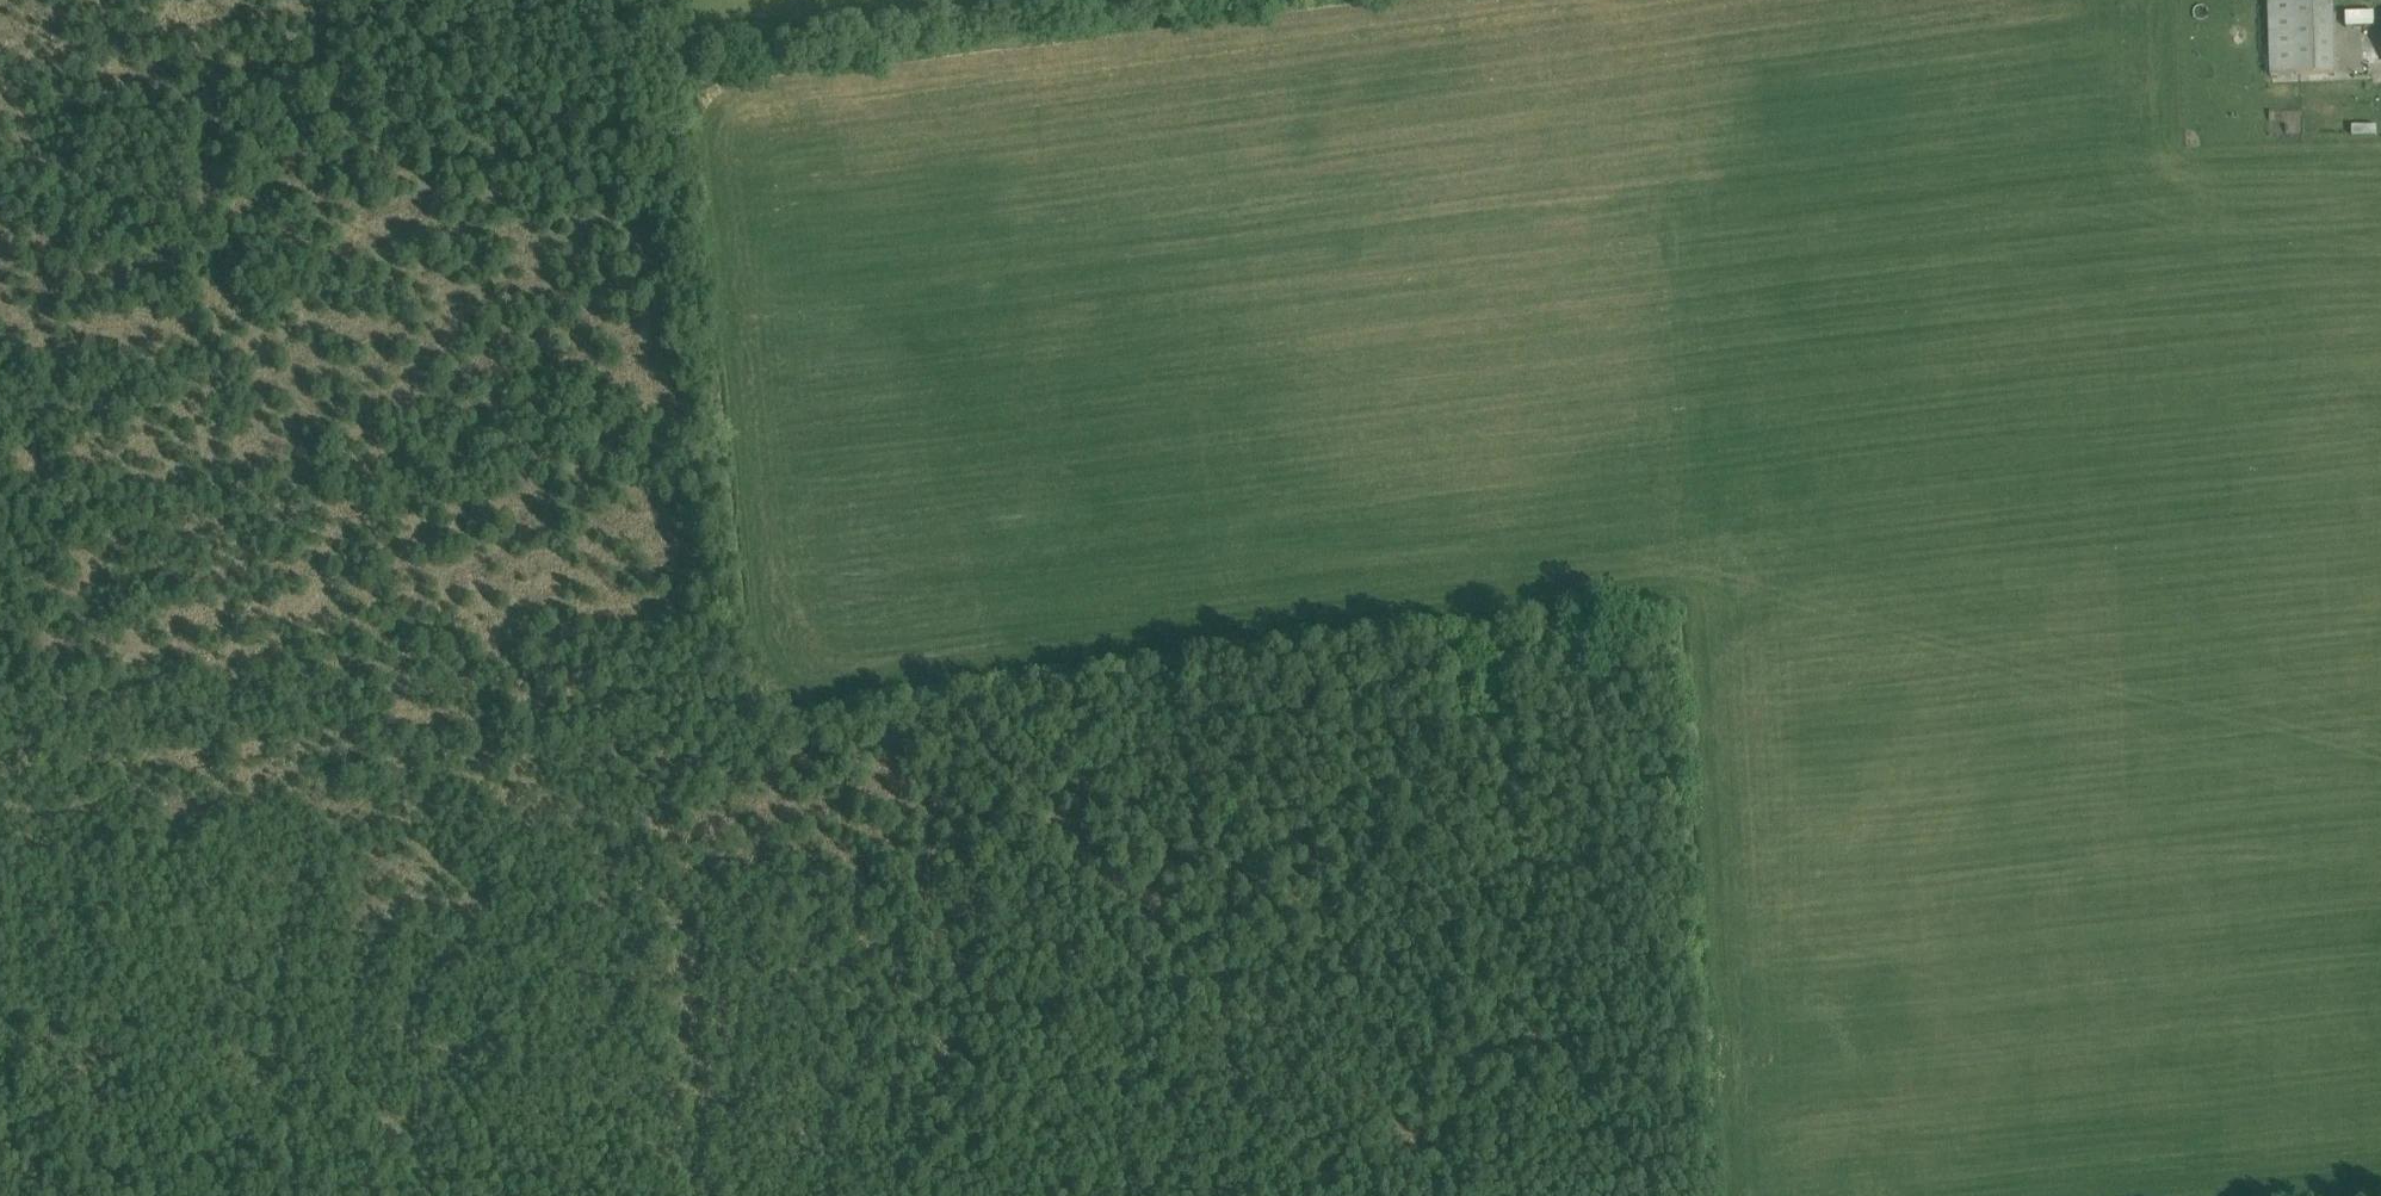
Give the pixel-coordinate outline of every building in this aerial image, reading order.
[(2336,74),(2333,1),(2270,3),(2273,77),(2336,74)]
